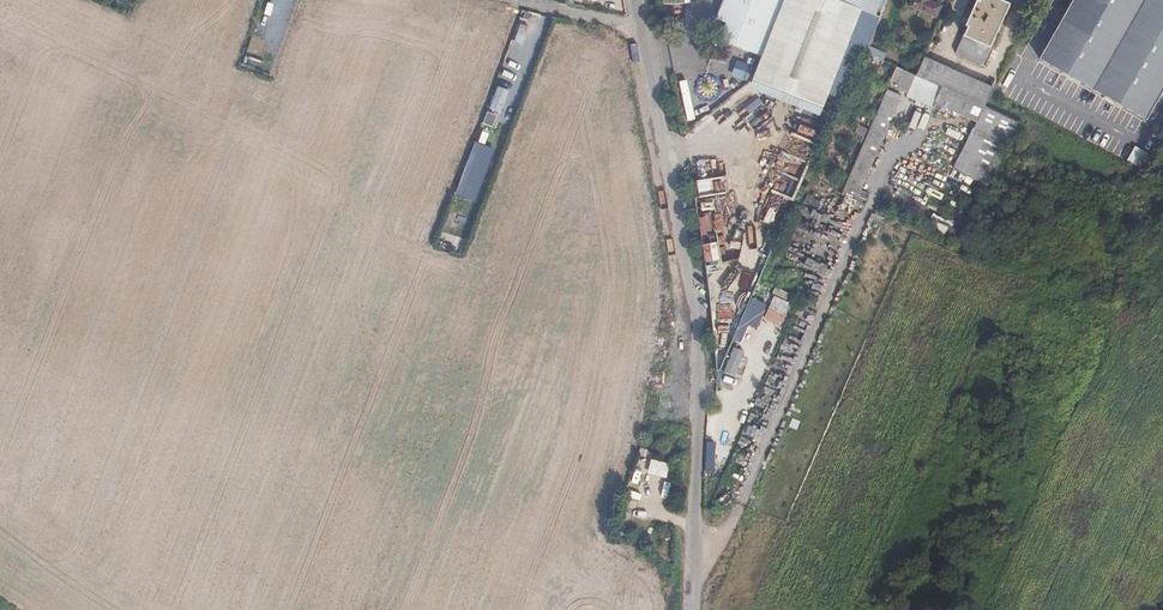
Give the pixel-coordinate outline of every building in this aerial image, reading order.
[(724,26),(735,30),(729,47),(770,61),(791,0),(733,0),(724,26)] [(867,12),(835,0),(791,0),(770,61),(769,66),(762,85),(834,109),(840,92),(867,12)] [(867,12),(879,16),(886,0),(835,0),(867,12)] [(911,8),(936,19),(940,8),(929,3),(930,0),(914,0),(911,8)] [(992,0),(978,0),(977,3),(974,2),(970,12),(966,10),(962,18),(966,20),(962,28),(964,29),(961,36),(960,36),(952,53),(982,67),(990,50),(987,49),(1007,7),(992,0)] [(1043,57),(1149,119),(1162,94),(1162,0),(1075,0),(1043,57)] [(994,90),(923,59),(916,75),(985,104),(994,90)] [(882,89),(845,192),(862,198),(898,95),(882,89)] [(1150,152),(1137,145),(1130,158),(1142,164),(1150,152)] [(763,318),(780,327),(791,306),(774,297),(763,318)] [(734,377),(744,351),(733,347),(723,373),(734,377)]
